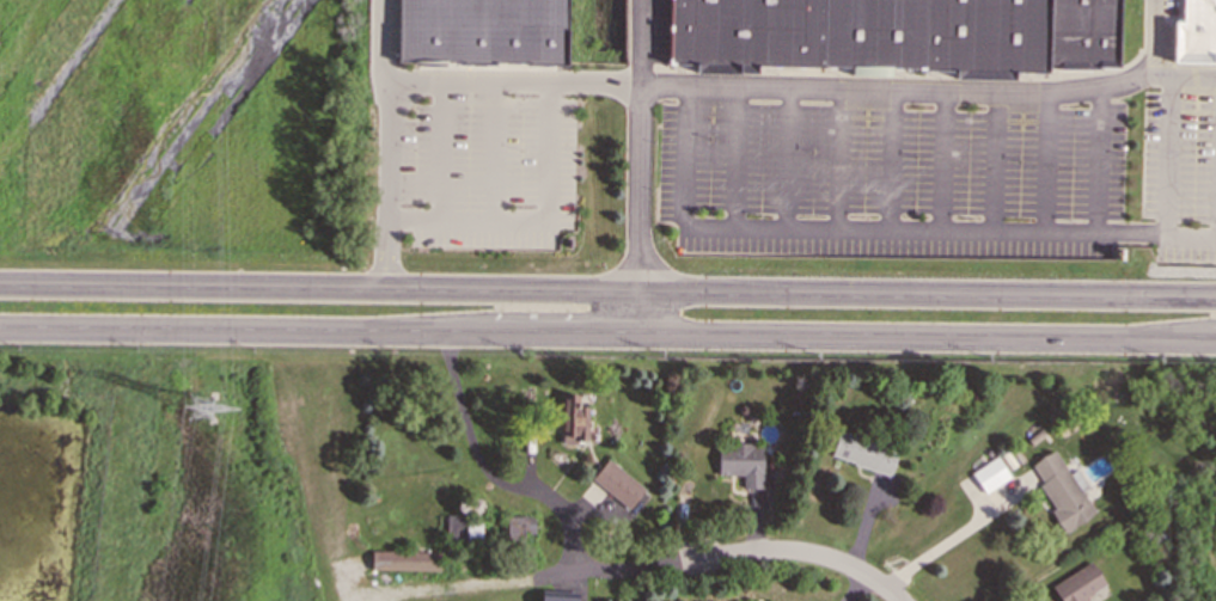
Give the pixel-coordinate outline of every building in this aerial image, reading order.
[(398,63),(399,0),(566,0),(564,66),(398,63)] [(695,63),(693,73),(759,75),(760,66),(849,68),(849,75),(894,76),(894,67),(955,68),(957,76),(1010,78),(1010,68),(1045,68),(1045,66),(1118,67),(1120,0),(669,0),(667,62),(695,63)] [(1184,23),(1173,23),(1172,61),(1211,62),(1211,54),(1215,54),(1215,0),(1184,0),(1184,23)] [(576,406),(578,394),(562,393),(560,442),(586,443),(587,406),(576,406)] [(830,458),(891,474),(898,448),(837,431),(830,458)] [(763,487),(762,442),(716,443),(717,474),(741,474),(743,489),(763,487)] [(1038,484),(1053,509),(1050,511),(1063,533),(1095,513),(1053,449),(1029,464),(1041,483),(1038,484)] [(984,493),(1010,476),(996,456),(970,473),(984,493)] [(628,509),(643,489),(607,459),(591,478),(628,509)] [(505,516),(506,535),(534,534),(533,515),(505,516)] [(481,541),(479,516),(445,517),(445,542),(481,541)] [(371,551),(371,569),(439,570),(440,552),(371,551)] [(1059,600),(1092,600),(1088,594),(1105,585),(1092,562),(1050,584),(1059,600)] [(576,591),(539,590),(539,600),(576,600),(576,591)]
